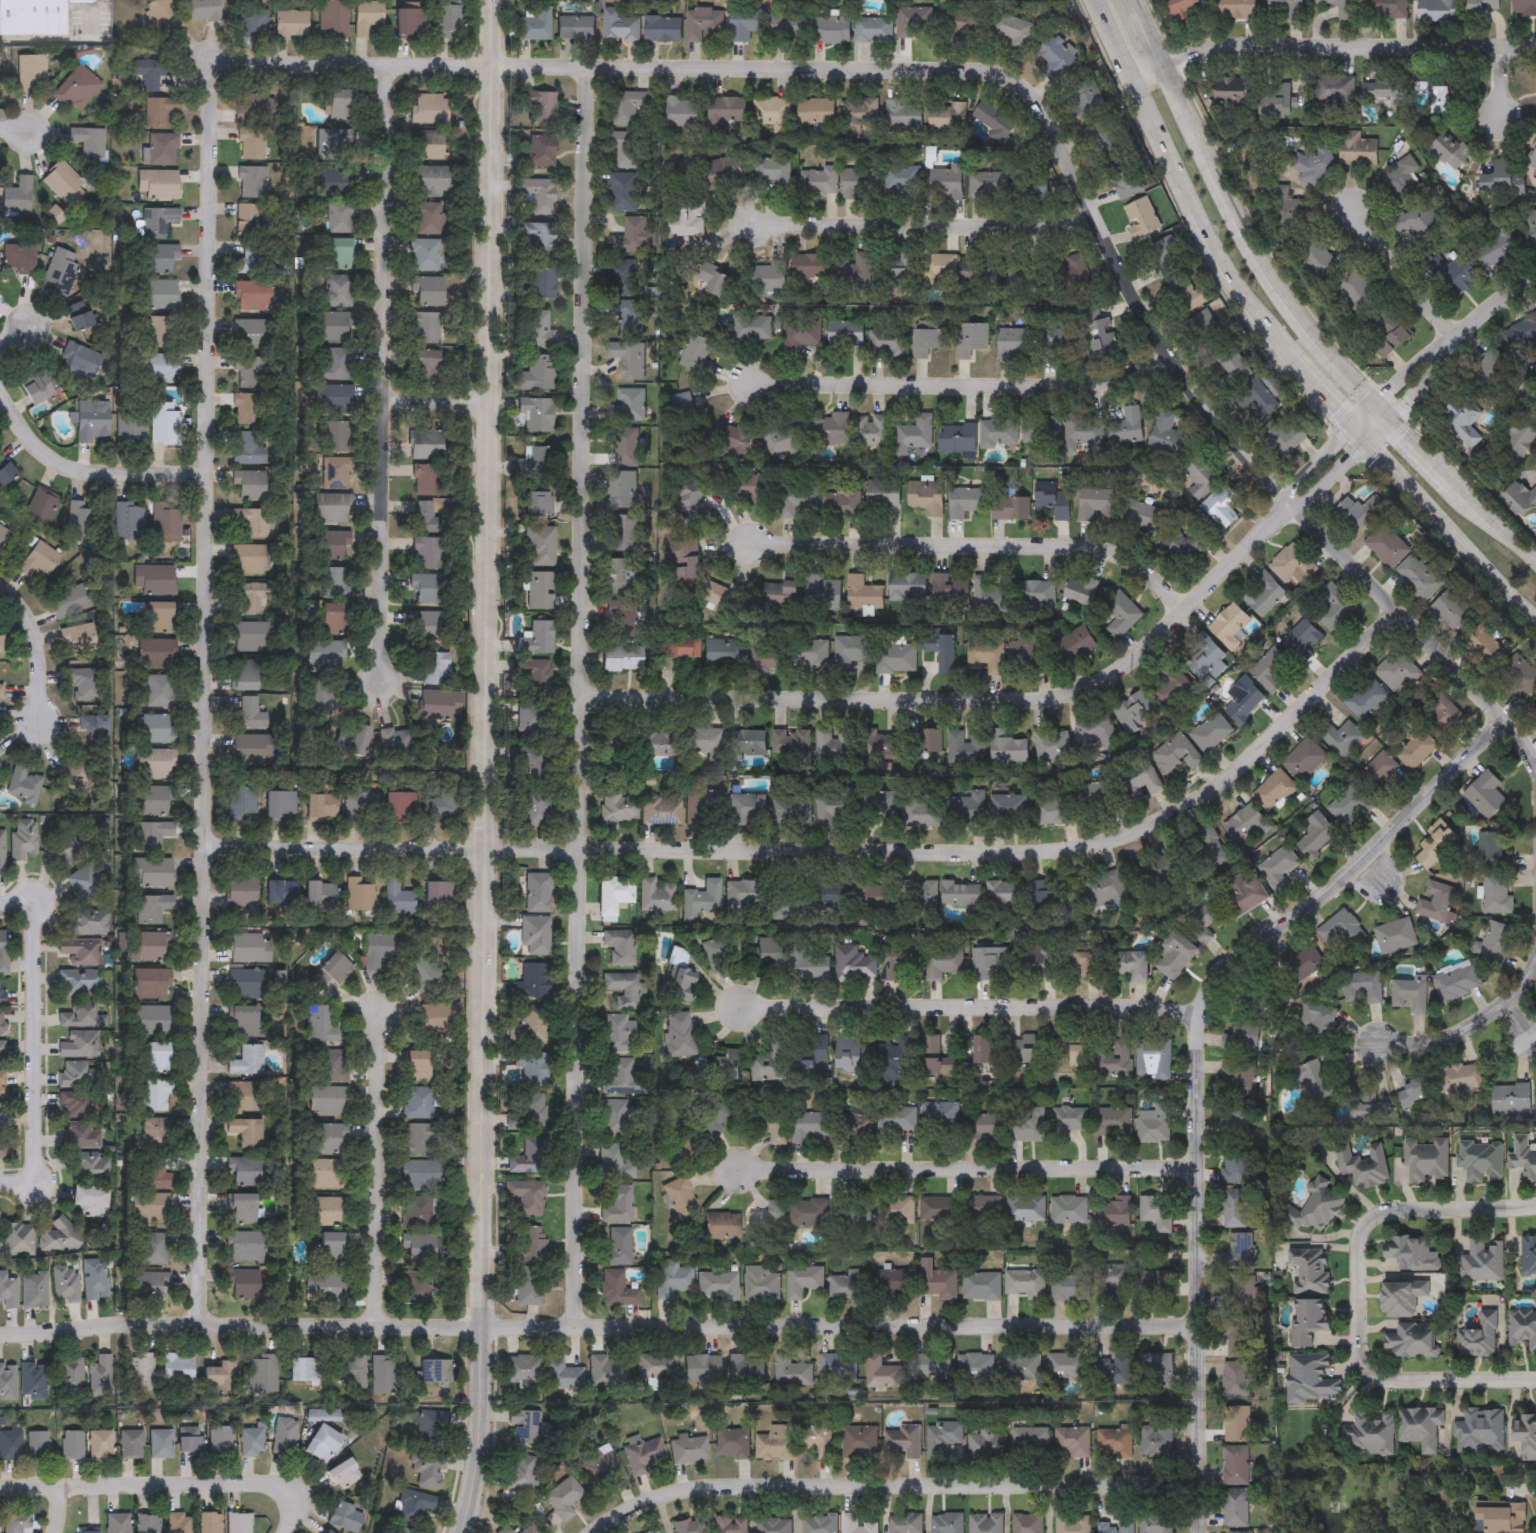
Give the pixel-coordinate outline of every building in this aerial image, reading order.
[(65,36),(65,6),(93,6),(93,0),(0,0),(0,36),(65,36)] [(142,7),(154,0),(168,0),(183,26),(160,39),(142,7)] [(188,20),(188,0),(218,0),(218,20),(188,20)] [(319,36),(319,0),(347,0),(347,36),(319,36)] [(1163,2),(1168,0),(1198,0),(1201,7),(1171,21),(1163,2)] [(1216,18),(1216,0),(1255,0),(1255,18),(1216,18)] [(1266,14),(1266,0),(1301,0),(1301,19),(1284,19),(1284,14),(1266,14)] [(1314,4),(1314,0),(1355,0),(1354,20),(1337,20),(1337,5),(1314,4)] [(1362,18),(1362,0),(1404,0),(1404,18),(1362,18)] [(1416,19),(1416,0),(1438,0),(1456,0),(1456,20),(1416,19)] [(1467,14),(1467,0),(1498,0),(1498,10),(1480,10),(1480,14),(1467,14)] [(1511,16),(1511,0),(1535,0),(1535,16),(1511,16)] [(355,37),(355,1),(383,1),(383,25),(369,25),(369,37),(355,37)] [(463,5),(463,39),(436,39),(436,5),(463,5)] [(934,6),(934,35),(898,35),(898,6),(934,6)] [(395,37),(395,8),(427,8),(427,37),(395,37)] [(550,39),(517,39),(517,8),(550,8),(550,39)] [(639,18),(639,41),(603,41),(603,8),(619,8),(619,18),(639,18)] [(703,42),(687,42),(687,8),(717,8),(717,35),(703,35),(703,42)] [(976,43),(942,37),(946,8),(981,14),(976,43)] [(235,33),(235,9),(266,9),(266,33),(235,33)] [(851,9),(851,41),(774,39),(774,13),(831,14),(831,9),(851,9)] [(729,10),(767,10),(767,33),(751,33),(751,41),(729,41),(729,10)] [(307,11),(307,36),(273,36),(273,11),(307,11)] [(1035,24),(1028,49),(989,38),(996,13),(1035,24)] [(594,16),(594,38),(556,38),(556,16),(594,16)] [(680,17),(680,41),(644,41),(644,16),(680,17)] [(894,42),(855,42),(855,17),(894,17),(894,42)] [(1054,82),(1041,70),(1048,63),(1034,49),(1050,33),(1077,58),(1054,82)] [(45,55),(45,87),(17,87),(17,55),(45,55)] [(166,76),(158,76),(158,91),(142,91),(142,76),(130,76),(130,60),(166,60),(166,76)] [(51,98),(74,64),(101,81),(78,116),(51,98)] [(1353,75),(1353,105),(1313,105),(1313,74),(1353,75)] [(1081,121),(1067,88),(1093,77),(1107,110),(1081,121)] [(1247,101),(1214,101),(1214,78),(1247,78),(1247,101)] [(1361,104),(1361,87),(1380,88),(1381,78),(1405,80),(1404,106),(1361,104)] [(1289,82),(1289,113),(1258,113),(1258,82),(1289,82)] [(1451,86),(1451,113),(1430,113),(1430,86),(1451,86)] [(350,89),(351,120),(327,120),(326,89),(350,89)] [(556,91),(556,122),(532,122),(532,91),(556,91)] [(612,125),(612,91),(648,91),(648,108),(636,108),(636,125),(612,125)] [(262,115),(240,115),(240,94),(262,94),(262,115)] [(449,122),(412,122),(412,94),(449,94),(449,122)] [(666,126),(666,95),(682,95),(682,100),(698,100),(698,126),(666,126)] [(166,127),(144,127),(144,97),(178,97),(178,111),(166,111),(166,127)] [(745,97),(745,122),(708,122),(708,97),(745,97)] [(754,124),(754,97),(789,97),(789,132),(773,132),(773,124),(754,124)] [(798,124),(798,99),(834,99),(834,124),(798,124)] [(877,124),(840,124),(840,99),(877,99),(877,124)] [(922,100),(921,128),(884,127),(885,99),(922,100)] [(1017,119),(1006,140),(969,121),(980,100),(1017,119)] [(929,128),(929,101),(965,101),(965,128),(929,128)] [(1124,148),(1099,162),(1083,131),(1108,118),(1124,148)] [(104,128),(104,157),(81,157),(81,142),(68,142),(68,128),(104,128)] [(265,128),(265,159),(240,159),(240,128),(265,128)] [(317,129),(353,129),(353,158),(317,158),(317,129)] [(1470,153),(1453,170),(1429,146),(1446,129),(1470,153)] [(443,159),(411,159),(411,130),(443,130),(443,159)] [(1376,138),(1376,165),(1338,165),(1338,131),(1358,131),(1358,138),(1376,138)] [(614,168),(614,132),(641,132),(641,168),(614,168)] [(176,165),(147,165),(147,134),(176,134),(176,165)] [(529,167),(529,134),(554,134),(554,167),(529,167)] [(1334,169),(1319,173),(1322,182),(1300,188),(1296,171),(1294,171),(1290,152),(1327,142),(1334,169)] [(1526,165),(1535,144),(1535,170),(1526,165)] [(1129,155),(1146,189),(1122,201),(1105,167),(1129,155)] [(1396,207),(1376,176),(1409,155),(1418,169),(1409,174),(1420,192),(1396,207)] [(742,182),(704,188),(700,162),(738,156),(742,182)] [(754,179),(754,158),(786,158),(786,179),(754,179)] [(79,187),(85,193),(69,209),(39,179),(59,159),(84,183),(79,187)] [(1480,194),(1479,174),(1493,173),(1492,159),(1511,159),(1512,181),(1523,181),(1523,192),(1480,194)] [(950,169),(950,163),(962,163),(962,199),(929,199),(929,169),(950,169)] [(1047,197),(1019,197),(1019,163),(1047,163),(1047,197)] [(449,166),(449,194),(411,194),(411,166),(449,166)] [(920,166),(920,193),(885,193),(885,166),(920,166)] [(266,167),(266,198),(238,198),(238,167),(266,167)] [(838,167),(838,194),(803,194),(803,167),(838,167)] [(843,199),(842,169),(878,168),(879,198),(843,199)] [(320,196),(321,169),(347,170),(346,197),(320,196)] [(137,199),(137,171),(178,171),(178,199),(137,199)] [(1008,196),(968,196),(968,172),(1008,172),(1008,196)] [(638,173),(638,210),(610,210),(610,173),(638,173)] [(16,188),(16,175),(30,175),(30,212),(2,212),(2,188),(16,188)] [(529,214),(529,179),(554,179),(554,214),(529,214)] [(1278,231),(1278,212),(1269,212),(1270,185),(1287,186),(1287,199),(1302,200),(1301,232),(1278,231)] [(1133,226),(1124,207),(1146,196),(1161,227),(1134,240),(1128,228),(1133,226)] [(1408,228),(1399,235),(1388,222),(1422,197),(1441,221),(1417,239),(1408,228)] [(353,202),(353,231),(328,231),(328,202),(353,202)] [(416,202),(443,202),(443,234),(416,234),(416,202)] [(236,237),(236,204),(261,204),(261,237),(236,237)] [(666,206),(700,206),(700,235),(666,235),(666,206)] [(142,237),(142,208),(179,208),(179,223),(166,223),(166,237),(142,237)] [(1535,210),(1535,212),(1535,246),(1529,248),(1519,215),(1535,210)] [(654,228),(654,252),(622,252),(622,217),(647,217),(647,228),(654,228)] [(555,223),(555,256),(520,256),(520,223),(555,223)] [(1519,246),(1484,270),(1468,247),(1504,223),(1519,246)] [(1315,283),(1293,246),(1314,233),(1336,270),(1315,283)] [(1184,267),(1163,278),(1146,248),(1167,237),(1184,267)] [(351,269),(326,269),(326,239),(351,239),(351,269)] [(411,271),(411,239),(440,239),(440,271),(411,271)] [(269,274),(236,273),(236,258),(243,258),(244,242),(263,242),(263,253),(270,253),(269,274)] [(17,274),(17,269),(4,269),(4,245),(33,245),(33,274),(17,274)] [(144,245),(174,245),(174,272),(144,272),(144,245)] [(79,256),(66,295),(41,286),(54,247),(79,256)] [(869,252),(869,286),(836,286),(836,260),(854,260),(854,252),(869,252)] [(790,279),(790,254),(828,254),(828,279),(790,279)] [(913,254),(913,283),(878,283),(878,254),(913,254)] [(956,254),(956,286),(923,286),(923,254),(956,254)] [(1058,293),(1053,258),(1082,254),(1087,289),(1058,293)] [(1433,276),(1461,254),(1478,276),(1450,298),(1433,276)] [(961,256),(998,257),(998,286),(961,286),(961,256)] [(1008,290),(1003,261),(1041,256),(1045,284),(1008,290)] [(636,260),(636,296),(614,296),(614,260),(636,260)] [(786,260),(786,295),(754,295),(754,260),(786,260)] [(1373,294),(1353,309),(1333,281),(1352,267),(1373,294)] [(554,298),(528,298),(528,268),(554,268),(554,298)] [(696,289),(701,268),(733,276),(727,297),(696,289)] [(353,307),(325,307),(325,276),(353,276),(353,307)] [(415,293),(410,293),(410,278),(443,278),(443,306),(415,306),(415,293)] [(175,280),(175,309),(142,309),(142,280),(175,280)] [(234,310),(234,281),(271,281),(271,310),(234,310)] [(1182,297),(1205,286),(1211,300),(1188,310),(1182,297)] [(94,323),(73,332),(63,308),(83,299),(94,323)] [(619,301),(641,301),(641,336),(619,336),(619,301)] [(554,347),(522,347),(522,310),(547,310),(547,330),(554,330),(554,347)] [(1094,355),(1092,340),(1097,340),(1093,311),(1099,310),(1100,316),(1111,314),(1117,351),(1094,355)] [(1198,334),(1193,316),(1210,311),(1216,328),(1198,334)] [(318,340),(318,312),(352,312),(352,340),(318,340)] [(1505,325),(1535,312),(1535,338),(1515,348),(1505,325)] [(438,313),(438,343),(411,343),(411,313),(438,313)] [(771,340),(734,340),(734,315),(771,315),(771,340)] [(147,347),(147,316),(175,316),(175,347),(147,347)] [(820,344),(799,344),(799,356),(787,356),(787,319),(820,319),(820,344)] [(267,347),(233,347),(233,320),(267,320),(267,347)] [(828,321),(863,321),(863,347),(828,347),(828,321)] [(989,324),(989,349),(971,349),(971,360),(956,360),(956,324),(989,324)] [(1408,335),(1383,361),(1372,349),(1397,324),(1408,335)] [(1075,326),(1075,353),(1042,353),(1042,326),(1075,326)] [(869,328),(905,328),(905,356),(869,356),(869,328)] [(997,359),(998,328),(1031,329),(1030,359),(997,359)] [(946,348),(927,348),(927,358),(913,358),(913,330),(946,330),(946,348)] [(717,343),(704,374),(679,364),(692,333),(717,343)] [(93,380),(57,369),(65,342),(101,353),(93,380)] [(620,380),(620,357),(607,357),(607,343),(644,343),(644,380),(620,380)] [(350,348),(350,380),(317,380),(317,348),(350,348)] [(437,350),(437,380),(412,380),(412,350),(437,350)] [(1248,377),(1228,382),(1221,357),(1241,351),(1248,377)] [(139,382),(139,353),(175,353),(175,382),(139,382)] [(552,390),(517,390),(517,373),(527,373),(527,355),(552,355),(552,390)] [(237,371),(232,371),(232,357),(263,357),(263,387),(237,387),(237,371)] [(20,387),(44,371),(57,391),(33,407),(20,387)] [(1232,396),(1256,376),(1279,406),(1258,423),(1251,414),(1255,411),(1249,404),(1243,409),(1232,396)] [(315,413),(315,385),(352,385),(352,413),(315,413)] [(644,420),(614,420),(614,388),(644,388),(644,420)] [(676,430),(669,396),(690,391),(694,409),(704,407),(708,424),(676,430)] [(233,393),(262,393),(262,424),(233,424),(233,393)] [(1437,419),(1455,397),(1477,415),(1469,425),(1482,437),(1472,449),(1437,419)] [(524,432),(524,413),(517,413),(517,398),(551,398),(551,432),(524,432)] [(108,441),(76,441),(76,421),(70,421),(71,401),(108,402),(108,441)] [(150,403),(177,403),(177,444),(150,444),(150,403)] [(1109,444),(1108,421),(1125,421),(1124,406),(1140,405),(1142,442),(1109,444)] [(1148,446),(1159,409),(1175,414),(1170,430),(1184,434),(1177,455),(1148,446)] [(848,412),(848,444),(817,444),(817,417),(831,417),(831,412),(848,412)] [(116,413),(144,413),(144,442),(116,442),(116,413)] [(896,456),(896,425),(915,425),(915,413),(932,413),(932,448),(908,448),(908,456),(896,456)] [(853,446),(853,415),(888,415),(888,446),(853,446)] [(1306,436),(1283,459),(1262,438),(1285,415),(1306,436)] [(1023,442),(1023,416),(1060,416),(1060,443),(1023,442)] [(1091,416),(1091,429),(1086,429),(1086,444),(1067,444),(1067,416),(1091,416)] [(1514,417),(1535,432),(1535,438),(1516,466),(1492,449),(1514,417)] [(1015,419),(1015,448),(979,448),(979,419),(1015,419)] [(350,452),(324,452),(324,421),(350,421),(350,452)] [(746,458),(711,447),(719,421),(754,431),(746,458)] [(974,452),(940,452),(940,422),(974,422),(974,452)] [(763,431),(799,424),(804,449),(768,455),(763,431)] [(638,428),(638,466),(615,466),(615,428),(638,428)] [(239,448),(239,431),(256,432),(256,447),(265,447),(265,463),(232,463),(232,448),(239,448)] [(452,458),(410,458),(410,431),(452,431),(452,458)] [(553,446),(553,479),(515,479),(515,460),(526,460),(526,446),(553,446)] [(1220,478),(1204,494),(1178,468),(1194,452),(1220,478)] [(16,473),(0,487),(0,453),(16,473)] [(322,489),(322,458),(348,458),(348,489),(322,489)] [(440,496),(414,496),(413,465),(440,464),(440,496)] [(265,500),(238,500),(238,485),(231,485),(231,471),(265,471),(265,500)] [(636,508),(608,508),(608,472),(636,472),(636,508)] [(762,475),(762,502),(733,502),(733,475),(762,475)] [(712,503),(706,521),(675,510),(687,476),(724,489),(718,506),(712,503)] [(1528,493),(1535,486),(1535,506),(1522,518),(1500,494),(1516,480),(1528,493)] [(866,481),(899,481),(899,510),(866,510),(866,481)] [(907,508),(907,481),(942,481),(942,518),(925,518),(925,508),(907,508)] [(1238,517),(1224,532),(1199,507),(1223,482),(1239,498),(1229,508),(1238,517)] [(797,509),(796,519),(779,519),(780,486),(815,487),(814,510),(797,509)] [(964,512),(964,520),(949,520),(949,488),(985,489),(985,513),(964,512)] [(22,513),(39,489),(59,502),(43,527),(22,513)] [(1095,521),(1078,521),(1079,489),(1116,490),(1115,517),(1095,516),(1095,521)] [(822,490),(860,490),(860,518),(822,518),(822,490)] [(1036,491),(1069,491),(1069,522),(1053,522),(1053,510),(1036,510),(1036,491)] [(553,492),(553,516),(524,516),(524,492),(553,492)] [(314,494),(348,495),(348,523),(314,523),(314,494)] [(1362,508),(1372,498),(1382,507),(1354,535),(1332,512),(1349,495),(1362,508)] [(1029,497),(1029,520),(992,520),(992,497),(1029,497)] [(83,509),(95,510),(92,537),(64,534),(67,500),(84,502),(83,509)] [(168,502),(168,510),(180,510),(180,543),(152,543),(152,503),(168,502)] [(441,533),(413,533),(413,502),(433,502),(433,518),(441,518),(441,533)] [(115,540),(115,504),(143,504),(143,540),(115,540)] [(1135,531),(1131,510),(1158,504),(1163,525),(1135,531)] [(268,510),(268,538),(244,538),(244,524),(231,524),(231,510),(268,510)] [(609,516),(638,516),(638,551),(609,551),(609,516)] [(1363,542),(1383,522),(1411,549),(1390,570),(1363,542)] [(10,533),(0,552),(0,527),(10,533)] [(553,566),(523,566),(523,527),(553,527),(553,566)] [(1197,529),(1211,540),(1188,570),(1157,547),(1172,528),(1188,540),(1197,529)] [(343,560),(315,560),(315,532),(351,532),(351,546),(343,546),(343,560)] [(441,568),(411,568),(411,537),(441,537),(441,568)] [(675,583),(674,540),(699,539),(700,583),(675,583)] [(36,568),(27,580),(15,571),(37,540),(60,557),(47,575),(36,568)] [(1267,566),(1292,542),(1318,568),(1300,586),(1292,578),(1286,584),(1267,566)] [(233,574),(233,545),(268,545),(268,574),(233,574)] [(1393,573),(1412,553),(1444,582),(1424,603),(1393,573)] [(605,594),(605,559),(633,559),(633,594),(605,594)] [(174,594),(141,594),(141,588),(133,588),(133,566),(174,566),(174,594)] [(323,568),(348,568),(348,597),(323,597),(323,568)] [(1240,596),(1265,571),(1287,594),(1262,618),(1240,596)] [(553,609),(526,609),(526,572),(553,572),(553,609)] [(950,579),(968,580),(968,605),(933,604),(934,573),(950,574),(950,579)] [(443,574),(443,603),(416,603),(416,590),(408,590),(408,574),(443,574)] [(883,608),(847,608),(847,574),(864,574),(864,584),(883,584),(883,608)] [(926,574),(926,601),(889,601),(889,574),(926,574)] [(1096,580),(1093,604),(1064,600),(1068,575),(1096,580)] [(978,576),(1006,576),(1006,607),(978,607),(978,576)] [(840,610),(805,610),(805,579),(840,579),(840,610)] [(81,580),(90,607),(55,619),(46,592),(81,580)] [(743,592),(734,616),(701,604),(710,580),(743,592)] [(1054,581),(1054,606),(1019,606),(1019,581),(1054,581)] [(1331,604),(1320,593),(1331,581),(1357,607),(1332,632),(1317,617),(1331,604)] [(797,582),(797,603),(762,603),(762,582),(797,582)] [(234,584),(270,584),(270,603),(259,603),(258,616),(234,616),(234,584)] [(1476,613),(1457,634),(1430,608),(1449,588),(1476,613)] [(1118,589),(1144,615),(1118,640),(1101,623),(1108,616),(1099,608),(1118,589)] [(1207,627),(1233,601),(1251,619),(1234,636),(1241,643),(1231,652),(1207,627)] [(144,634),(144,603),(170,603),(170,634),(144,634)] [(321,634),(321,604),(345,604),(345,634),(321,634)] [(409,611),(446,611),(446,636),(409,636),(409,611)] [(1325,638),(1301,662),(1280,642),(1304,618),(1325,638)] [(1462,642),(1485,619),(1494,628),(1489,634),(1506,651),(1489,668),(1462,642)] [(553,654),(518,654),(518,639),(530,639),(530,621),(553,621),(553,654)] [(234,652),(234,623),(267,623),(267,652),(234,652)] [(1054,654),(1075,624),(1096,638),(1075,668),(1054,654)] [(95,655),(63,656),(62,626),(94,625),(95,655)] [(938,652),(924,652),(924,631),(938,631),(938,635),(954,635),(954,675),(938,675),(938,652)] [(1205,685),(1177,656),(1203,631),(1226,656),(1220,661),(1224,666),(1205,685)] [(1011,674),(1010,636),(1042,634),(1043,673),(1011,674)] [(834,673),(834,636),(870,636),(870,661),(850,661),(850,673),(834,673)] [(696,637),(696,658),(661,658),(661,637),(696,637)] [(704,667),(704,638),(738,638),(738,667),(704,667)] [(174,640),(174,669),(137,669),(137,640),(174,640)] [(782,640),(782,669),(748,669),(748,640),(782,640)] [(828,640),(828,667),(795,667),(795,640),(828,640)] [(306,671),(306,641),(344,641),(344,671),(306,671)] [(967,642),(1003,642),(1003,675),(987,675),(987,668),(967,668),(967,642)] [(915,673),(877,673),(877,645),(915,645),(915,673)] [(1406,680),(1394,692),(1374,671),(1397,648),(1422,673),(1410,685),(1406,680)] [(639,671),(601,671),(601,650),(639,650),(639,671)] [(449,652),(449,685),(422,685),(422,652),(449,652)] [(1291,677),(1271,695),(1248,671),(1268,652),(1291,677)] [(1515,653),(1535,673),(1535,687),(1524,700),(1496,673),(1515,653)] [(549,660),(549,696),(520,696),(520,660),(549,660)] [(232,661),(257,661),(257,691),(232,691),(232,661)] [(1144,681),(1171,662),(1193,692),(1166,712),(1144,681)] [(67,683),(67,669),(98,669),(98,700),(74,700),(74,683),(67,683)] [(145,707),(145,675),(173,675),(173,707),(145,707)] [(1234,700),(1226,692),(1244,675),(1267,699),(1239,726),(1223,710),(1234,700)] [(1343,702),(1372,677),(1390,697),(1361,722),(1343,702)] [(341,681),(341,714),(309,714),(309,681),(341,681)] [(1111,709),(1143,689),(1161,718),(1129,738),(1111,709)] [(461,692),(460,721),(420,719),(421,691),(461,692)] [(1420,723),(1439,696),(1461,711),(1441,739),(1420,723)] [(257,697),(257,712),(265,712),(265,729),(238,729),(238,697),(257,697)] [(518,735),(518,702),(547,702),(547,735),(518,735)] [(1102,750),(1099,741),(1083,746),(1074,721),(1108,709),(1120,745),(1102,750)] [(1188,734),(1217,710),(1234,732),(1205,755),(1188,734)] [(107,716),(107,741),(87,741),(87,733),(79,733),(79,716),(107,716)] [(173,743),(141,743),(141,716),(173,716),(173,743)] [(1341,760),(1314,731),(1326,720),(1336,731),(1349,719),(1366,738),(1341,760)] [(331,745),(340,720),(370,730),(362,756),(331,745)] [(814,760),(815,726),(833,727),(833,730),(850,731),(850,760),(814,760)] [(722,728),(722,761),(707,761),(707,752),(685,753),(685,728),(722,728)] [(1439,745),(1412,772),(1394,755),(1420,728),(1439,745)] [(412,760),(382,760),(381,730),(411,729),(412,760)] [(603,754),(603,729),(628,729),(628,754),(603,754)] [(809,757),(772,757),(772,729),(809,729),(809,757)] [(941,754),(915,754),(915,729),(941,729),(941,754)] [(1035,730),(1069,730),(1069,759),(1035,759),(1035,730)] [(641,756),(641,731),(673,731),(673,756),(641,756)] [(765,756),(742,756),(742,762),(729,762),(729,731),(765,731),(765,756)] [(862,731),(894,731),(894,760),(862,760),(862,731)] [(948,731),(966,731),(966,734),(984,734),(984,764),(948,764),(948,731)] [(1184,764),(1168,777),(1150,756),(1179,731),(1204,761),(1190,772),(1184,764)] [(270,736),(269,764),(230,764),(231,735),(270,736)] [(1328,757),(1301,783),(1281,763),(1308,737),(1328,757)] [(990,763),(990,739),(1027,739),(1027,763),(990,763)] [(136,750),(172,750),(172,779),(136,779),(136,750)] [(526,750),(548,750),(548,782),(526,782),(526,750)] [(1382,751),(1399,767),(1373,794),(1356,777),(1382,751)] [(29,758),(25,773),(42,778),(34,805),(5,797),(16,755),(29,758)] [(1073,790),(1094,783),(1104,779),(1151,763),(1161,791),(1149,795),(1147,787),(1120,796),(1124,807),(1110,811),(1084,820),(1073,790)] [(1297,786),(1272,812),(1253,794),(1278,768),(1297,786)] [(1507,802),(1489,820),(1463,794),(1488,769),(1501,783),(1495,789),(1507,802)] [(1326,808),(1352,782),(1367,798),(1342,823),(1326,808)] [(139,815),(140,787),(174,787),(174,801),(166,801),(166,816),(139,815)] [(244,814),(244,821),(232,821),(232,787),(257,787),(257,814),(244,814)] [(621,796),(636,796),(637,823),(602,824),(600,790),(620,789),(621,796)] [(437,799),(437,790),(456,790),(456,824),(435,824),(435,817),(423,817),(423,799),(437,799)] [(686,826),(686,790),(723,790),(723,826),(686,826)] [(551,827),(523,827),(523,791),(551,791),(551,827)] [(947,824),(947,799),(970,799),(970,791),(984,791),(984,824),(947,824)] [(295,792),(295,821),(265,821),(265,792),(295,792)] [(1036,794),(1071,792),(1073,823),(1037,825),(1036,794)] [(344,821),(344,793),(378,793),(378,821),(344,821)] [(382,820),(382,793),(416,793),(416,820),(382,820)] [(871,822),(871,793),(894,793),(894,822),(871,822)] [(335,795),(335,820),(303,820),(303,795),(335,795)] [(765,795),(765,825),(731,825),(731,795),(765,795)] [(1026,795),(1026,825),(990,825),(990,795),(1026,795)] [(680,796),(680,824),(641,824),(641,796),(680,796)] [(809,826),(772,826),(772,798),(809,798),(809,826)] [(819,824),(821,799),(853,802),(851,827),(819,824)] [(906,826),(906,801),(941,802),(941,827),(906,826)] [(1271,827),(1243,850),(1223,825),(1251,802),(1271,827)] [(1338,833),(1309,859),(1295,844),(1312,828),(1305,821),(1317,810),(1338,833)] [(23,854),(23,861),(10,861),(10,820),(36,820),(36,854),(23,854)] [(1426,870),(1415,858),(1423,850),(1417,843),(1441,820),(1459,838),(1426,870)] [(160,836),(160,852),(136,852),(136,823),(171,823),(171,836),(160,836)] [(51,855),(69,824),(88,835),(70,866),(51,855)] [(1198,830),(1220,828),(1223,865),(1201,867),(1198,830)] [(1478,832),(1502,832),(1502,869),(1475,869),(1475,851),(1478,851),(1478,832)] [(1276,884),(1260,866),(1284,845),(1300,862),(1276,884)] [(1139,882),(1156,855),(1176,869),(1159,896),(1139,882)] [(131,888),(131,859),(173,859),(173,888),(131,888)] [(65,883),(83,864),(105,885),(87,904),(65,883)] [(1091,910),(1084,879),(1121,870),(1129,901),(1091,910)] [(525,913),(525,873),(550,873),(550,913),(525,913)] [(257,875),(257,904),(227,904),(227,875),(257,875)] [(1507,896),(1514,896),(1514,913),(1484,913),(1484,875),(1507,875),(1507,896)] [(345,913),(344,878),(362,877),(362,884),(373,884),(374,912),(345,913)] [(398,892),(412,892),(412,913),(384,913),(384,877),(398,877),(398,892)] [(639,911),(639,877),(655,877),(655,884),(674,884),(674,911),(639,911)] [(803,915),(770,914),(771,878),(804,879),(803,915)] [(817,880),(849,880),(849,906),(817,906),(817,880)] [(1415,913),(1420,896),(1423,897),(1428,880),(1457,889),(1449,911),(1455,913),(1451,925),(1415,913)] [(266,904),(266,881),(296,881),(296,904),(266,904)] [(718,913),(682,913),(682,890),(703,890),(703,881),(718,881),(718,913)] [(725,914),(725,881),(762,881),(762,914),(725,914)] [(987,881),(1023,881),(1024,909),(987,909),(987,881)] [(1030,881),(1046,881),(1046,889),(1067,889),(1067,915),(1030,916),(1030,881)] [(304,882),(334,882),(334,908),(304,908),(304,882)] [(454,882),(454,906),(423,906),(423,882),(454,882)] [(908,916),(908,882),(938,882),(938,916),(908,916)] [(943,906),(943,883),(981,883),(981,906),(943,906)] [(856,910),(856,884),(894,884),(894,910),(856,910)] [(136,925),(136,896),(174,896),(174,910),(161,910),(161,925),(136,925)] [(1184,920),(1212,898),(1230,921),(1216,933),(1217,935),(1204,945),(1184,920)] [(1327,944),(1316,932),(1343,907),(1365,929),(1346,947),(1336,936),(1327,944)] [(68,912),(107,912),(107,935),(68,935),(68,912)] [(549,917),(549,955),(521,955),(521,917),(549,917)] [(1418,945),(1381,956),(1373,928),(1409,917),(1418,945)] [(1471,955),(1475,941),(1482,943),(1488,921),(1516,928),(1507,964),(1471,955)] [(1174,982),(1154,966),(1167,950),(1162,946),(1175,929),(1200,949),(1174,982)] [(611,966),(611,946),(602,946),(602,931),(634,931),(634,966),(611,966)] [(130,962),(130,947),(136,947),(136,933),(164,933),(164,962),(130,962)] [(742,960),(708,971),(700,943),(734,933),(742,960)] [(229,934),(270,934),(270,962),(229,962),(229,934)] [(377,958),(377,971),(364,971),(364,935),(394,935),(394,958),(377,958)] [(748,939),(783,939),(783,970),(748,970),(748,939)] [(99,944),(99,967),(57,966),(58,944),(99,944)] [(1056,978),(1020,978),(1019,946),(1056,945),(1056,978)] [(806,955),(830,955),(830,979),(791,979),(791,946),(806,946),(806,955)] [(963,975),(943,975),(943,981),(927,981),(927,947),(964,947),(963,975)] [(917,971),(897,971),(897,983),(881,982),(882,948),(917,949),(917,971)] [(973,981),(973,948),(1011,948),(1011,970),(991,970),(991,981),(973,981)] [(689,1003),(665,1000),(671,949),(689,951),(686,971),(693,972),(689,1003)] [(837,981),(837,950),(877,951),(877,981),(837,981)] [(353,968),(337,987),(328,980),(322,987),(311,978),(333,952),(353,968)] [(1069,977),(1069,952),(1096,952),(1096,977),(1069,977)] [(1130,974),(1110,974),(1110,952),(1148,952),(1148,982),(1130,982),(1130,974)] [(409,985),(414,981),(402,970),(419,953),(440,974),(419,995),(409,985)] [(549,964),(549,998),(514,998),(514,982),(521,982),(521,964),(549,964)] [(1481,988),(1441,1002),(1432,978),(1472,964),(1481,988)] [(170,970),(170,999),(133,999),(133,970),(170,970)] [(266,970),(266,997),(229,997),(228,970),(266,970)] [(101,996),(57,996),(57,971),(101,971),(101,996)] [(638,1010),(615,1010),(615,992),(602,992),(602,974),(638,974),(638,1010)] [(1367,1004),(1367,991),(1352,991),(1352,974),(1381,974),(1381,1004),(1367,1004)] [(1412,1014),(1412,1005),(1391,1005),(1391,980),(1426,980),(1426,1014),(1412,1014)] [(100,1025),(58,1026),(58,1014),(72,1013),(71,1002),(100,1001),(100,1025)] [(419,1022),(419,1004),(457,1004),(457,1022),(419,1022)] [(336,1043),(307,1043),(307,1006),(329,1006),(329,1028),(336,1028),(336,1043)] [(511,1023),(523,1023),(523,1006),(548,1006),(548,1043),(511,1043),(511,1023)] [(133,1023),(133,1007),(170,1007),(170,1034),(137,1034),(137,1023),(133,1023)] [(689,1013),(689,1023),(695,1023),(696,1056),(668,1057),(666,1014),(689,1013)] [(626,1015),(626,1022),(635,1022),(634,1053),(603,1053),(603,1015),(626,1015)] [(1259,1022),(1259,1052),(1222,1052),(1222,1035),(1234,1035),(1234,1022),(1259,1022)] [(98,1036),(98,1057),(57,1057),(57,1043),(69,1043),(69,1036),(98,1036)] [(827,1036),(827,1070),(815,1070),(815,1075),(793,1075),(793,1047),(814,1047),(813,1036),(827,1036)] [(836,1069),(836,1036),(861,1036),(861,1069),(836,1069)] [(879,1045),(899,1045),(899,1036),(915,1036),(915,1074),(879,1074),(879,1045)] [(924,1075),(924,1036),(940,1036),(940,1055),(958,1055),(958,1075),(924,1075)] [(990,1047),(1001,1047),(1001,1066),(974,1066),(974,1036),(990,1036),(990,1047)] [(1171,1039),(1171,1080),(1136,1080),(1136,1039),(1171,1039)] [(1007,1040),(1086,1042),(1085,1067),(1006,1065),(1007,1040)] [(1129,1041),(1129,1076),(1094,1076),(1094,1041),(1129,1041)] [(144,1074),(144,1043),(169,1043),(169,1074),(144,1074)] [(262,1076),(227,1076),(227,1061),(240,1061),(240,1045),(262,1045),(262,1076)] [(741,1051),(738,1079),(709,1076),(711,1057),(721,1058),(722,1049),(741,1051)] [(347,1050),(347,1082),(317,1082),(317,1050),(347,1050)] [(404,1081),(405,1051),(431,1052),(430,1082),(404,1081)] [(522,1068),(513,1068),(513,1053),(548,1053),(548,1086),(522,1086),(522,1068)] [(786,1080),(751,1080),(751,1055),(786,1055),(786,1080)] [(633,1059),(633,1080),(647,1080),(647,1094),(602,1094),(602,1079),(608,1079),(608,1059),(633,1059)] [(1254,1096),(1232,1096),(1232,1076),(1222,1076),(1222,1059),(1255,1059),(1254,1096)] [(1334,1096),(1312,1104),(1305,1085),(1298,1088),(1292,1069),(1321,1059),(1334,1096)] [(60,1088),(60,1063),(98,1063),(98,1088),(60,1088)] [(1438,1067),(1481,1063),(1484,1088),(1440,1093),(1438,1067)] [(1394,1089),(1428,1073),(1438,1093),(1403,1109),(1394,1089)] [(169,1112),(142,1112),(142,1081),(169,1081),(169,1112)] [(260,1083),(260,1111),(229,1111),(229,1083),(260,1083)] [(1494,1084),(1530,1084),(1530,1113),(1494,1113),(1494,1084)] [(346,1115),(309,1115),(309,1088),(346,1088),(346,1115)] [(432,1088),(432,1119),(404,1119),(404,1088),(432,1088)] [(99,1119),(60,1119),(60,1092),(99,1092),(99,1119)] [(522,1113),(522,1093),(545,1093),(545,1129),(511,1129),(511,1113),(522,1113)] [(733,1096),(736,1125),(703,1129),(700,1100),(733,1096)] [(601,1100),(631,1100),(631,1137),(601,1137),(601,1100)] [(1389,1118),(1350,1118),(1350,1101),(1389,1101),(1389,1118)] [(958,1102),(958,1142),(921,1142),(921,1102),(958,1102)] [(1249,1139),(1223,1138),(1224,1103),(1250,1103),(1249,1139)] [(751,1131),(751,1107),(786,1106),(786,1144),(771,1144),(771,1131),(751,1131)] [(916,1107),(916,1131),(877,1131),(877,1107),(916,1107)] [(1044,1108),(1044,1142),(1014,1142),(1014,1108),(1044,1108)] [(1087,1108),(1087,1130),(1067,1130),(1067,1142),(1051,1142),(1051,1108),(1087,1108)] [(1132,1109),(1132,1136),(1094,1136),(1094,1109),(1132,1109)] [(1170,1109),(1170,1142),(1138,1143),(1138,1110),(1170,1109)] [(793,1144),(793,1113),(828,1113),(828,1138),(811,1138),(811,1144),(793,1144)] [(871,1139),(839,1139),(839,1113),(871,1113),(871,1139)] [(971,1140),(971,1114),(1003,1114),(1003,1140),(971,1140)] [(169,1119),(169,1149),(140,1149),(141,1119),(169,1119)] [(262,1121),(262,1150),(239,1150),(239,1136),(226,1136),(226,1121),(262,1121)] [(405,1155),(405,1124),(435,1124),(435,1155),(405,1155)] [(100,1148),(61,1148),(61,1125),(100,1125),(100,1148)] [(339,1137),(339,1154),(311,1154),(311,1125),(347,1125),(347,1137),(339,1137)] [(660,1158),(675,1125),(699,1136),(684,1169),(660,1158)] [(1529,1143),(1535,1143),(1535,1181),(1524,1181),(1524,1169),(1508,1168),(1508,1152),(1514,1152),(1514,1134),(1529,1135),(1529,1143)] [(1383,1143),(1389,1183),(1354,1189),(1352,1174),(1340,1176),(1334,1138),(1349,1136),(1352,1156),(1369,1153),(1368,1145),(1383,1143)] [(508,1173),(509,1156),(524,1157),(524,1137),(543,1137),(542,1174),(508,1173)] [(1448,1178),(1425,1178),(1425,1184),(1406,1183),(1407,1139),(1432,1140),(1432,1137),(1448,1137),(1448,1178)] [(1457,1169),(1458,1141),(1503,1142),(1502,1182),(1466,1181),(1466,1170),(1457,1169)] [(600,1179),(600,1144),(623,1144),(623,1163),(635,1163),(635,1179),(600,1179)] [(1225,1183),(1225,1146),(1249,1146),(1249,1183),(1225,1183)] [(75,1180),(75,1156),(107,1156),(107,1181),(75,1180)] [(171,1189),(142,1189),(142,1158),(165,1158),(165,1174),(171,1174),(171,1189)] [(232,1187),(232,1173),(225,1173),(225,1158),(260,1158),(260,1187),(232,1187)] [(308,1160),(344,1160),(344,1189),(308,1189),(308,1160)] [(403,1161),(438,1161),(438,1191),(403,1191),(403,1161)] [(699,1210),(679,1218),(664,1184),(684,1176),(699,1210)] [(1281,1218),(1289,1205),(1301,1212),(1314,1192),(1308,1189),(1316,1177),(1346,1196),(1322,1234),(1311,1227),(1307,1234),(1281,1218)] [(511,1182),(545,1182),(545,1216),(512,1217),(511,1182)] [(607,1186),(632,1186),(631,1222),(600,1222),(600,1206),(606,1207),(607,1186)] [(106,1216),(79,1216),(79,1206),(71,1206),(71,1188),(106,1188),(106,1216)] [(1247,1228),(1223,1228),(1223,1190),(1247,1190),(1247,1228)] [(131,1195),(169,1195),(169,1218),(131,1218),(131,1195)] [(254,1196),(254,1226),(227,1226),(227,1196),(254,1196)] [(998,1196),(998,1222),(963,1222),(963,1196),(998,1196)] [(1007,1221),(1007,1196),(1045,1196),(1045,1221),(1007,1221)] [(1086,1196),(1086,1224),(1050,1224),(1050,1196),(1086,1196)] [(1097,1227),(1097,1203),(1114,1203),(1114,1196),(1130,1196),(1130,1227),(1097,1227)] [(430,1229),(402,1229),(402,1197),(430,1197),(430,1229)] [(909,1225),(909,1239),(882,1239),(882,1197),(914,1197),(914,1225),(909,1225)] [(1140,1223),(1140,1197),(1170,1197),(1170,1233),(1154,1233),(1154,1223),(1140,1223)] [(345,1198),(345,1212),(339,1212),(339,1227),(311,1227),(311,1198),(345,1198)] [(790,1227),(790,1198),(828,1198),(828,1227),(790,1227)] [(953,1222),(919,1222),(919,1198),(953,1198),(953,1222)] [(784,1200),(784,1229),(756,1229),(756,1200),(784,1200)] [(870,1230),(835,1229),(835,1204),(871,1205),(870,1230)] [(740,1239),(703,1239),(703,1214),(740,1214),(740,1239)] [(51,1219),(76,1218),(77,1250),(39,1251),(38,1230),(51,1229),(51,1219)] [(33,1224),(33,1257),(3,1257),(3,1224),(33,1224)] [(544,1262),(516,1262),(516,1227),(544,1227),(544,1262)] [(630,1228),(630,1266),(600,1266),(600,1251),(608,1251),(608,1228),(630,1228)] [(262,1233),(262,1261),(225,1261),(225,1233),(262,1233)] [(140,1266),(140,1234),(167,1234),(167,1266),(140,1266)] [(342,1234),(342,1265),(318,1265),(318,1234),(342,1234)] [(1253,1268),(1225,1268),(1225,1234),(1253,1234),(1253,1268)] [(434,1235),(434,1264),(407,1264),(407,1251),(401,1251),(401,1235),(434,1235)] [(1397,1270),(1397,1259),(1384,1259),(1384,1236),(1429,1235),(1429,1251),(1439,1251),(1439,1269),(1397,1270)] [(1522,1235),(1535,1235),(1535,1273),(1522,1273),(1522,1235)] [(1503,1279),(1461,1279),(1461,1254),(1469,1254),(1469,1237),(1503,1237),(1503,1279)] [(1328,1292),(1290,1291),(1291,1245),(1329,1245),(1328,1292)] [(917,1259),(932,1259),(932,1271),(956,1271),(957,1301),(938,1301),(938,1296),(918,1296),(917,1259)] [(658,1300),(658,1261),(678,1260),(678,1268),(692,1268),(692,1290),(672,1291),(672,1300),(658,1300)] [(106,1261),(106,1300),(83,1300),(83,1261),(106,1261)] [(64,1299),(53,1299),(52,1267),(78,1267),(78,1304),(64,1304),(64,1299)] [(743,1301),(743,1267),(770,1267),(770,1274),(779,1274),(779,1301),(743,1301)] [(787,1301),(787,1267),(815,1267),(815,1288),(803,1288),(803,1301),(787,1301)] [(515,1269),(540,1269),(540,1306),(515,1306),(515,1269)] [(1109,1291),(1109,1297),(1096,1296),(1098,1269),(1129,1270),(1128,1292),(1109,1291)] [(260,1270),(260,1299),(232,1299),(232,1288),(225,1288),(225,1270),(260,1270)] [(639,1306),(601,1306),(601,1270),(623,1270),(623,1290),(639,1290),(639,1306)] [(913,1295),(880,1295),(880,1271),(913,1271),(913,1295)] [(1005,1271),(1044,1271),(1044,1301),(1027,1301),(1027,1295),(1005,1295),(1005,1271)] [(2,1301),(0,1301),(0,1272),(7,1272),(7,1279),(16,1279),(16,1309),(2,1309),(2,1301)] [(430,1305),(400,1305),(400,1272),(430,1272),(430,1305)] [(1137,1272),(1172,1272),(1172,1299),(1137,1299),(1137,1272)] [(1000,1273),(1000,1300),(962,1300),(962,1273),(1000,1273)] [(21,1309),(21,1274),(46,1274),(46,1309),(21,1309)] [(161,1301),(139,1301),(139,1274),(169,1274),(169,1288),(161,1288),(161,1301)] [(338,1299),(312,1299),(312,1274),(338,1274),(338,1299)] [(737,1274),(737,1299),(699,1299),(699,1274),(737,1274)] [(831,1299),(831,1275),(865,1275),(865,1299),(831,1299)] [(1089,1276),(1089,1301),(1050,1301),(1050,1276),(1089,1276)] [(1225,1279),(1252,1278),(1253,1356),(1228,1356),(1227,1326),(1243,1326),(1243,1317),(1226,1317),(1225,1279)] [(1416,1295),(1416,1316),(1382,1316),(1382,1281),(1429,1280),(1429,1295),(1416,1295)] [(1293,1345),(1293,1297),(1328,1298),(1328,1330),(1311,1330),(1311,1346),(1293,1345)] [(1510,1308),(1535,1309),(1535,1352),(1529,1352),(1529,1342),(1510,1342),(1510,1308)] [(1496,1310),(1495,1356),(1458,1355),(1458,1327),(1478,1327),(1479,1310),(1496,1310)] [(1437,1356),(1385,1354),(1385,1331),(1396,1332),(1396,1322),(1438,1323),(1437,1356)] [(1328,1353),(1328,1378),(1342,1378),(1341,1393),(1318,1393),(1318,1402),(1288,1401),(1288,1352),(1328,1353)] [(111,1399),(87,1399),(87,1363),(97,1363),(97,1353),(111,1353),(111,1399)] [(126,1390),(126,1354),(154,1353),(154,1390),(126,1390)] [(675,1378),(636,1378),(636,1353),(675,1353),(675,1378)] [(745,1353),(745,1360),(765,1360),(765,1384),(729,1384),(729,1353),(745,1353)] [(812,1384),(776,1384),(776,1353),(790,1353),(790,1363),(812,1363),(812,1384)] [(856,1353),(856,1380),(819,1380),(819,1353),(856,1353)] [(882,1365),(902,1365),(902,1386),(866,1386),(866,1353),(882,1353),(882,1365)] [(909,1353),(950,1353),(950,1377),(909,1377),(909,1353)] [(993,1353),(993,1377),(958,1377),(958,1353),(993,1353)] [(1040,1379),(1003,1379),(1003,1353),(1040,1353),(1040,1379)] [(1047,1353),(1085,1353),(1085,1377),(1047,1377),(1047,1353)] [(1173,1390),(1141,1390),(1141,1353),(1173,1353),(1173,1390)] [(193,1382),(163,1382),(163,1354),(193,1354),(193,1382)] [(590,1385),(589,1354),(606,1354),(606,1355),(627,1355),(627,1385),(590,1385)] [(250,1355),(277,1355),(277,1392),(250,1392),(250,1355)] [(337,1378),(336,1355),(365,1355),(366,1389),(349,1389),(348,1378),(337,1378)] [(371,1355),(398,1355),(398,1392),(371,1392),(371,1355)] [(539,1355),(539,1382),(504,1382),(504,1355),(539,1355)] [(548,1388),(548,1355),(563,1355),(563,1367),(582,1367),(582,1388),(548,1388)] [(684,1355),(718,1355),(718,1381),(684,1381),(684,1355)] [(1094,1355),(1130,1355),(1130,1384),(1094,1384),(1094,1355)] [(289,1381),(289,1357),(320,1357),(320,1381),(289,1381)] [(58,1358),(82,1358),(82,1396),(58,1396),(58,1358)] [(449,1381),(419,1381),(419,1359),(449,1359),(449,1381)] [(233,1361),(233,1392),(219,1392),(219,1387),(202,1387),(202,1366),(221,1366),(221,1361),(233,1361)] [(1249,1395),(1223,1395),(1223,1361),(1249,1361),(1249,1395)] [(15,1400),(0,1400),(0,1363),(15,1363),(15,1400)] [(45,1363),(45,1398),(20,1398),(20,1363),(45,1363)] [(1250,1441),(1225,1441),(1225,1405),(1250,1405),(1250,1441)] [(1437,1424),(1437,1454),(1420,1454),(1420,1441),(1399,1442),(1399,1407),(1443,1406),(1444,1424),(1437,1424)] [(1465,1419),(1464,1407),(1503,1407),(1503,1451),(1455,1451),(1455,1419),(1465,1419)] [(448,1411),(448,1442),(417,1441),(417,1410),(448,1411)] [(512,1444),(512,1410),(538,1410),(538,1444),(512,1444)] [(1343,1442),(1343,1424),(1354,1424),(1354,1411),(1371,1411),(1371,1417),(1380,1417),(1380,1412),(1394,1412),(1394,1453),(1348,1453),(1348,1442),(1343,1442)] [(1514,1413),(1535,1414),(1535,1459),(1522,1459),(1522,1441),(1514,1441),(1514,1413)] [(298,1419),(295,1454),(272,1452),(275,1417),(298,1419)] [(831,1460),(817,1460),(817,1448),(799,1448),(799,1419),(831,1419),(831,1460)] [(962,1421),(962,1444),(944,1444),(944,1458),(927,1458),(927,1421),(962,1421)] [(342,1437),(323,1464),(302,1449),(320,1422),(342,1437)] [(241,1456),(241,1427),(256,1427),(256,1423),(263,1423),(263,1456),(241,1456)] [(794,1433),(794,1459),(756,1459),(756,1434),(769,1434),(769,1424),(787,1424),(787,1433),(794,1433)] [(209,1425),(230,1425),(230,1456),(209,1456),(209,1425)] [(843,1425),(877,1425),(877,1456),(843,1456),(843,1425)] [(1142,1425),(1173,1425),(1173,1456),(1142,1456),(1142,1425)] [(885,1450),(885,1426),(920,1426),(920,1458),(905,1458),(905,1450),(885,1450)] [(202,1427),(202,1452),(178,1452),(178,1427),(202,1427)] [(1003,1427),(1003,1458),(968,1458),(968,1432),(979,1432),(979,1427),(1003,1427)] [(1048,1427),(1048,1455),(1014,1455),(1014,1427),(1048,1427)] [(1089,1427),(1089,1456),(1055,1456),(1055,1427),(1089,1427)] [(1131,1456),(1097,1456),(1096,1428),(1131,1428),(1131,1456)] [(172,1458),(149,1458),(149,1429),(172,1429),(172,1458)] [(749,1429),(749,1458),(716,1458),(716,1429),(749,1429)] [(119,1458),(119,1430),(143,1430),(143,1458),(119,1458)] [(21,1460),(0,1460),(0,1431),(21,1431),(21,1460)] [(27,1431),(48,1431),(48,1459),(27,1459),(27,1431)] [(82,1431),(82,1458),(62,1458),(62,1431),(82,1431)] [(89,1458),(89,1431),(112,1431),(112,1458),(89,1458)] [(660,1437),(666,1460),(647,1465),(649,1473),(632,1477),(622,1439),(639,1435),(640,1442),(660,1437)] [(669,1438),(706,1435),(708,1460),(671,1463),(669,1438)] [(625,1478),(594,1491),(578,1454),(609,1441),(625,1478)] [(1248,1484),(1223,1484),(1223,1445),(1248,1445),(1248,1484)] [(417,1472),(407,1470),(411,1448),(446,1455),(439,1489),(415,1484),(417,1472)] [(532,1479),(537,1480),(534,1492),(505,1487),(512,1452),(536,1457),(532,1479)] [(336,1491),(324,1470),(349,1457),(360,1477),(336,1491)] [(570,1504),(575,1514),(560,1522),(543,1493),(573,1477),(584,1496),(570,1504)] [(402,1488),(438,1497),(434,1512),(421,1508),(417,1524),(394,1518),(402,1488)] [(1248,1489),(1248,1526),(1224,1526),(1224,1489),(1248,1489)] [(364,1512),(355,1532),(352,1532),(326,1523),(335,1500),(364,1512)] [(1525,1503),(1526,1532),(1474,1532),(1476,1506),(1510,1506),(1511,1503),(1525,1503)] [(220,1512),(220,1532),(199,1532),(199,1512),(220,1512)] [(879,1522),(879,1532),(842,1532),(842,1512),(858,1512),(858,1522),(879,1522)] [(130,1513),(130,1532),(106,1532),(106,1513),(130,1513)] [(191,1513),(191,1532),(167,1532),(167,1513),(191,1513)] [(249,1513),(249,1532),(227,1532),(227,1513),(249,1513)] [(922,1514),(922,1532),(888,1532),(889,1513),(922,1514)] [(962,1513),(962,1532),(930,1532),(930,1513),(962,1513)] [(1003,1513),(1003,1532),(969,1532),(969,1513),(1003,1513)] [(1044,1513),(1044,1532),(1012,1532),(1012,1513),(1044,1513)] [(1133,1513),(1133,1532),(1097,1532),(1097,1523),(1119,1523),(1119,1513),(1133,1513)] [(29,1514),(29,1532),(4,1532),(4,1514),(29,1514)] [(837,1514),(837,1532),(803,1532),(803,1514),(837,1514)] [(1090,1514),(1090,1532),(1056,1532),(1056,1514),(1090,1514)] [(1173,1514),(1173,1532),(1140,1532),(1139,1515),(1173,1514)] [(159,1515),(159,1532),(136,1532),(136,1515),(159,1515)] [(702,1516),(706,1532),(675,1532),(673,1523),(702,1516)] [(748,1517),(748,1532),(716,1532),(716,1517),(748,1517)] [(792,1517),(792,1532),(757,1532),(757,1517),(792,1517)] [(529,1522),(539,1532),(517,1532),(529,1522)] [(397,1524),(418,1532),(393,1532),(397,1524)]
